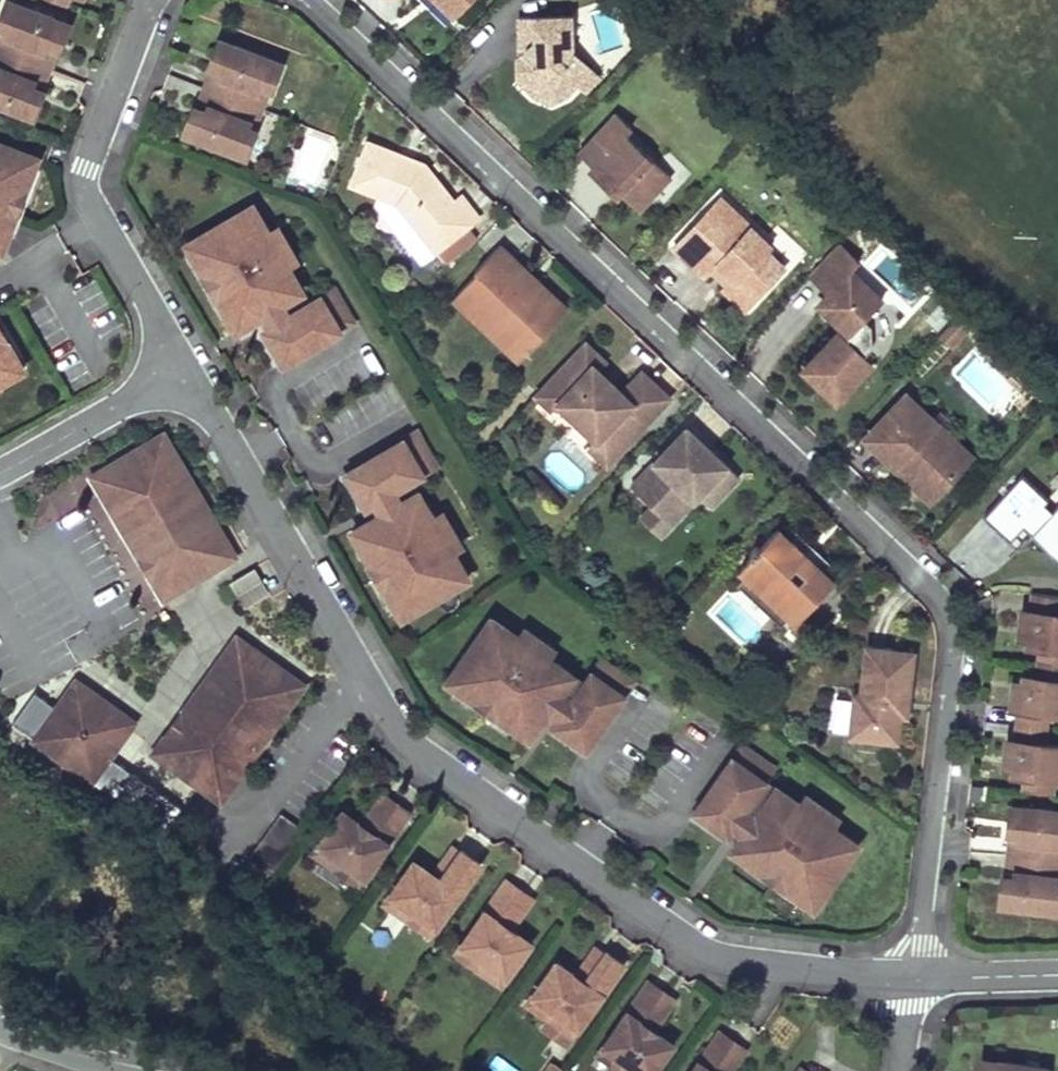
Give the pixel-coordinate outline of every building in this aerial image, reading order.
[(33,0),(4,0),(0,9),(0,15),(7,18),(0,37),(0,40),(51,59),(59,37),(44,31),(53,8),(33,0)] [(570,4),(518,5),(519,29),(527,37),(519,45),(517,47),(517,66),(535,83),(551,89),(566,82),(577,70),(590,56),(569,36),(571,34),(570,4)] [(59,37),(68,13),(53,8),(44,31),(59,37)] [(220,30),(211,53),(226,59),(235,35),(220,30)] [(211,53),(203,76),(254,95),(263,74),(272,77),(281,53),(235,35),(226,59),(211,53)] [(0,40),(0,92),(18,99),(27,76),(42,82),(51,59),(0,40)] [(590,56),(577,70),(589,81),(602,68),(590,56)] [(263,99),(272,77),(263,74),(254,95),(263,99)] [(18,99),(33,105),(42,82),(27,76),(18,99)] [(254,95),(203,76),(194,98),(209,104),(200,127),(246,145),(256,120),(246,117),(254,95)] [(246,117),(256,120),(263,99),(254,95),(246,117)] [(209,104),(194,98),(185,122),(200,127),(209,104)] [(614,103),(577,143),(592,157),(588,161),(602,174),(606,170),(619,182),(638,200),(669,167),(624,124),(630,118),(614,103)] [(367,129),(350,172),(379,184),(395,190),(435,240),(479,206),(461,183),(454,189),(424,152),(413,148),(409,156),(395,150),(399,142),(367,129)] [(0,134),(0,241),(2,242),(16,204),(12,203),(21,180),(25,181),(38,148),(0,134)] [(413,148),(399,142),(395,150),(409,156),(413,148)] [(606,170),(602,174),(615,186),(619,182),(606,170)] [(376,192),(422,250),(435,240),(395,190),(379,184),(376,192)] [(721,185),(674,235),(705,264),(711,257),(717,251),(756,287),(786,255),(767,238),(772,233),(721,185)] [(253,195),(187,234),(205,264),(208,262),(221,283),(217,285),(237,320),(303,281),(282,245),(284,243),(271,222),(269,223),(253,195)] [(839,230),(810,261),(834,283),(823,295),(847,318),(841,324),(839,321),(804,358),(817,369),(837,389),(872,352),(864,345),(874,335),(873,313),(865,306),(883,288),(852,258),(860,250),(839,230)] [(477,261),(454,286),(468,299),(476,290),(515,326),(506,334),(520,348),(564,302),(533,274),(530,277),(525,272),(528,269),(511,253),(515,249),(499,234),(475,259),(477,261)] [(530,263),(515,249),(511,253),(528,269),(525,272),(530,277),(533,274),(564,302),(567,298),(530,263)] [(717,251),(711,257),(727,272),(723,277),(745,298),(756,287),(717,251)] [(276,330),(288,350),(353,313),(334,279),(265,319),(272,332),(276,330)] [(476,290),(468,299),(506,334),(515,326),(476,290)] [(24,359),(6,329),(3,331),(0,327),(0,373),(24,359)] [(539,385),(553,398),(559,391),(598,428),(604,421),(621,437),(670,386),(642,360),(623,380),(616,374),(613,378),(602,368),(606,364),(599,359),(607,351),(586,331),(539,385)] [(616,374),(606,364),(602,368),(613,378),(616,374)] [(872,418),(872,431),(891,449),(897,444),(924,470),(947,470),(956,460),(955,437),(928,411),(933,406),(913,387),(901,387),(891,397),(893,399),(883,410),(881,408),(872,418)] [(897,444),(891,449),(932,488),(974,445),(933,406),(928,411),(955,437),(956,460),(947,470),(924,470),(897,444)] [(723,448),(688,414),(654,450),(659,454),(653,460),(644,460),(632,474),(652,494),(672,512),(699,483),(711,495),(740,464),(723,448)] [(200,483),(165,422),(156,428),(190,488),(200,483)] [(417,422),(352,459),(364,480),(360,482),(368,495),(436,455),(417,422)] [(190,488),(156,428),(94,464),(130,525),(140,519),(175,581),(236,545),(200,483),(190,488)] [(654,450),(644,460),(653,460),(659,454),(654,450)] [(1024,525),(1057,556),(1057,504),(1056,507),(1022,475),(986,513),(1013,538),(1024,525)] [(386,575),(404,606),(470,567),(453,539),(456,538),(443,516),(441,518),(419,481),(353,519),(373,554),(378,551),(390,573),(386,575)] [(672,512),(652,494),(641,506),(661,524),(672,512)] [(754,542),(741,556),(748,561),(756,569),(757,568),(784,593),(783,594),(791,602),(797,608),(835,568),(824,557),(805,539),(803,538),(804,536),(794,526),(792,528),(779,515),(761,535),(757,532),(751,539),(754,542)] [(140,519),(130,525),(166,586),(175,581),(140,519)] [(820,539),(812,532),(805,539),(824,557),(831,549),(820,539)] [(756,569),(748,561),(738,571),(782,612),(791,602),(783,594),(784,593),(757,568),(756,569)] [(245,606),(269,592),(255,568),(231,581),(245,606)] [(1038,647),(1057,649),(1057,584),(1032,581),(1030,599),(1022,606),(1027,613),(1031,614),(1030,624),(1029,630),(1040,631),(1038,647)] [(492,606),(448,668),(478,688),(480,685),(500,699),(497,703),(530,725),(574,663),(539,638),(541,636),(520,622),(519,624),(492,606)] [(1027,613),(1022,606),(1021,614),(1020,623),(1030,624),(1031,614),(1027,613)] [(166,757),(222,799),(265,741),(256,734),(297,677),(239,635),(197,694),(206,700),(166,757)] [(913,642),(866,636),(861,684),(854,683),(850,724),(897,730),(901,690),(907,691),(913,642)] [(1037,647),(1036,663),(1025,662),(1025,668),(1023,678),(1020,678),(1012,684),(1019,692),(1017,711),(1048,714),(1050,698),(1057,699),(1057,649),(1038,647),(1037,647)] [(633,672),(602,648),(556,713),(568,722),(571,718),(590,732),(633,672)] [(1013,676),(1012,684),(1020,678),(1023,678),(1025,668),(1014,666),(1013,676)] [(39,685),(18,714),(159,816),(180,787),(114,740),(135,711),(78,670),(58,698),(39,685)] [(265,741),(306,683),(297,677),(256,734),(265,741)] [(197,694),(156,750),(166,757),(206,700),(197,694)] [(1017,711),(1014,729),(1006,736),(1012,743),(1016,743),(1015,754),(1014,760),(1024,761),(1022,777),(1055,781),(1057,758),(1057,732),(1047,731),(1048,714),(1017,711)] [(743,735),(700,795),(718,809),(716,812),(728,821),(775,757),(743,735)] [(1012,743),(1006,736),(1004,753),(1015,754),(1016,743),(1012,743)] [(778,775),(734,837),(766,860),(769,856),(789,871),(787,875),(816,895),(860,833),(833,814),(834,812),(814,797),(812,799),(778,775)] [(382,782),(361,812),(371,819),(392,789),(382,782)] [(344,800),(315,841),(337,857),(344,848),(366,864),(410,801),(392,789),(371,819),(361,812),(344,800)] [(1029,794),(1013,792),(1010,817),(1026,819),(1029,794)] [(1010,817),(1007,841),(1057,847),(1057,798),(1029,794),(1026,819),(1010,817)] [(309,822),(281,802),(250,847),(277,866),(309,822)] [(463,839),(454,832),(433,862),(442,869),(463,839)] [(415,850),(386,891),(409,907),(415,898),(437,914),(481,851),(463,839),(442,869),(433,862),(415,850)] [(1017,892),(1057,896),(1057,847),(1007,841),(1004,865),(1020,867),(1017,892)] [(344,848),(337,857),(360,873),(366,864),(344,848)] [(1020,867),(1004,865),(1002,890),(1017,892),(1020,867)] [(508,870),(464,932),(486,948),(480,957),(503,973),(531,931),(514,920),(505,913),(526,883),(508,870)] [(514,920),(536,889),(526,883),(505,913),(514,920)] [(415,898),(409,907),(431,922),(437,914),(415,898)] [(464,932),(458,941),(480,957),(486,948),(464,932)] [(606,939),(597,933),(576,963),(585,969),(606,939)] [(559,951),(530,992),(552,1007),(558,999),(581,1014),(624,952),(606,939),(585,969),(576,963),(559,951)] [(607,1033),(629,1049),(623,1058),(642,1070),(647,1070),(674,1032),(657,1020),(647,1014),(669,983),(651,971),(607,1033)] [(678,990),(669,983),(647,1014),(657,1020),(678,990)] [(558,999),(552,1007),(575,1023),(581,1014),(558,999)] [(687,1070),(730,1070),(729,1070),(719,1064),(740,1033),(722,1021),(687,1070)] [(607,1033),(601,1042),(623,1058),(629,1049),(607,1033)] [(729,1070),(750,1040),(740,1033),(719,1064),(729,1070)] [(984,1046),(981,1070),(982,1070),(996,1070),(1000,1048),(984,1046)] [(1049,1055),(1000,1048),(996,1070),(1046,1070),(1049,1055)] [(794,1070),(822,1070),(803,1058),(794,1070)] [(564,1069),(546,1059),(540,1070),(563,1070),(564,1069)]
